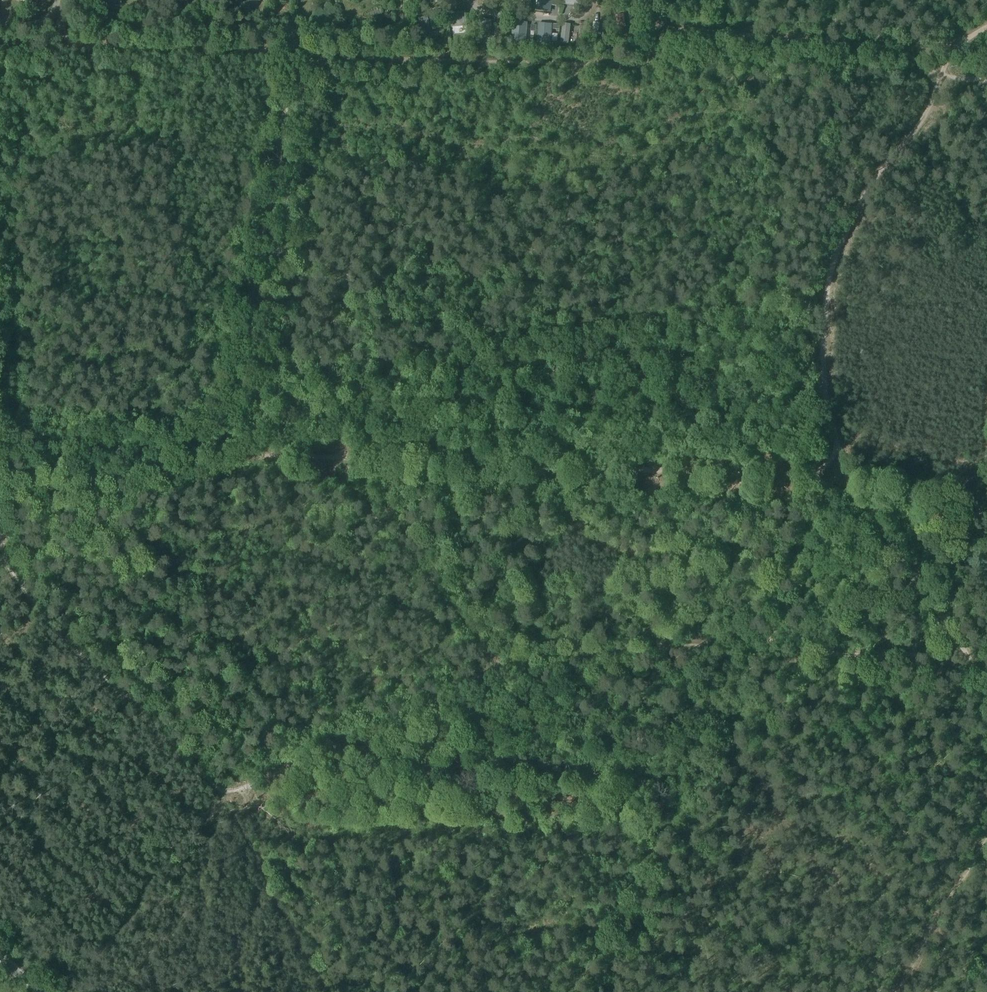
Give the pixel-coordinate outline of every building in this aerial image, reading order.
[(538,10),(550,11),(552,0),(539,0),(538,10)] [(450,12),(451,27),(467,25),(466,11),(450,12)] [(426,18),(418,20),(421,35),(429,33),(429,30),(436,29),(432,13),(425,14),(426,18)] [(623,14),(616,15),(619,36),(627,34),(623,14)] [(480,18),(478,36),(490,37),(492,19),(480,18)] [(513,22),(511,41),(513,41),(520,42),(525,42),(526,24),(513,22)] [(594,23),(590,40),(596,42),(600,24),(594,23)] [(538,24),(537,42),(550,43),(551,25),(538,24)] [(563,24),(561,43),(568,44),(571,24),(563,24)] [(489,822),(498,820),(495,810),(487,812),(489,822)]
